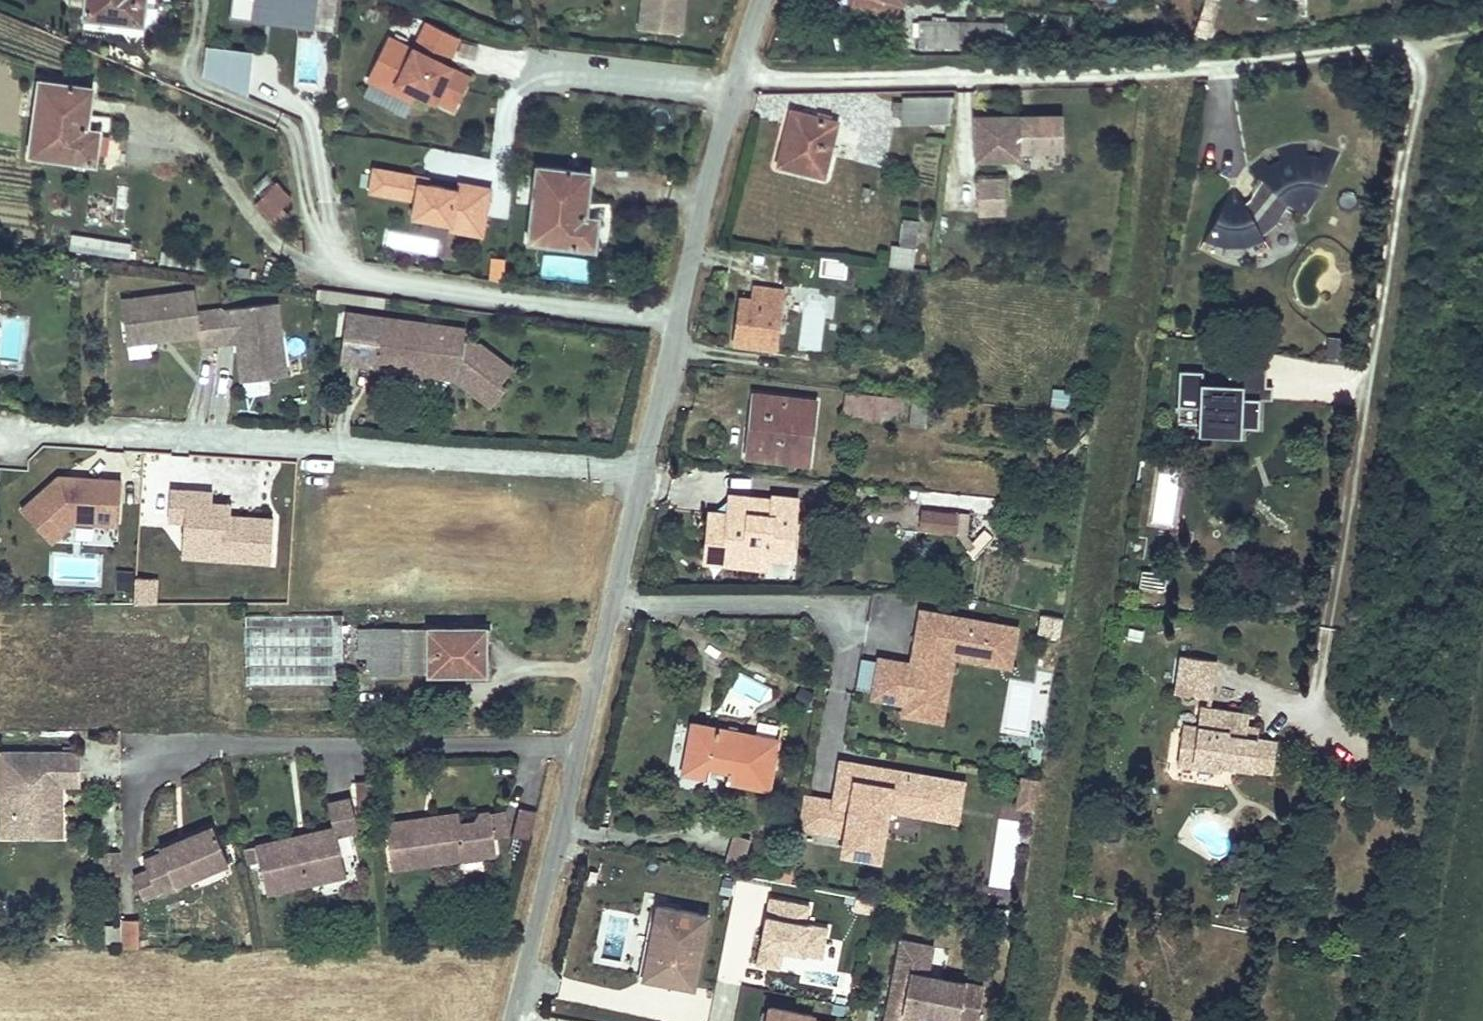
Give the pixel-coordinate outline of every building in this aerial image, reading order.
[(85,20),(143,26),(145,1),(135,0),(87,0),(85,20)] [(316,0),(233,0),(230,19),(254,22),(255,16),(313,23),(316,0)] [(649,0),(643,0),(641,30),(646,30),(649,0)] [(685,0),(649,0),(646,30),(682,34),(685,0)] [(904,0),(853,0),(851,7),(897,21),(902,2),(903,3),(904,0)] [(1219,3),(1210,0),(1205,0),(1203,6),(1216,11),(1219,3)] [(1211,27),(1216,11),(1203,6),(1198,23),(1211,27)] [(437,61),(440,54),(450,58),(460,38),(428,23),(415,50),(390,37),(370,79),(395,91),(399,84),(419,94),(435,101),(437,99),(455,108),(470,77),(447,65),(437,61)] [(1208,38),(1211,27),(1198,23),(1195,34),(1208,38)] [(922,24),(921,39),(919,39),(919,48),(975,48),(1011,47),(1011,39),(1004,39),(1004,25),(922,24)] [(250,56),(207,51),(203,81),(244,93),(250,56)] [(447,65),(450,58),(440,54),(437,61),(447,65)] [(96,165),(100,131),(88,130),(93,88),(40,81),(30,156),(96,165)] [(419,94),(399,84),(395,91),(415,101),(419,94)] [(951,122),(953,96),(904,97),(901,123),(951,122)] [(801,126),(804,115),(792,112),(784,141),(788,142),(793,124),(801,126)] [(824,177),(837,123),(804,115),(801,126),(793,124),(788,142),(784,141),(778,166),(824,177)] [(1064,150),(1063,117),(976,119),(977,161),(1021,160),(1021,151),(1064,150)] [(1307,214),(1339,154),(1323,149),(1319,160),(1314,158),(1308,158),(1307,146),(1292,146),(1277,151),(1281,162),(1275,164),(1271,167),(1263,158),(1250,169),(1265,183),(1257,195),(1264,201),(1259,209),(1252,216),(1247,207),(1237,190),(1235,191),(1231,190),(1205,240),(1225,247),(1245,246),(1265,239),(1261,232),(1256,223),(1267,214),(1279,195),(1286,202),(1301,215),(1303,213),(1305,213),(1307,214)] [(587,217),(589,199),(592,172),(537,166),(529,243),(596,250),(599,218),(587,217)] [(484,236),(492,189),(459,183),(458,190),(428,185),(416,183),(417,177),(375,170),(371,193),(417,201),(415,212),(453,219),(452,224),(451,231),(484,236)] [(428,185),(429,179),(417,177),(416,183),(428,185)] [(263,196),(274,184),(267,178),(256,189),(263,196)] [(1006,196),(1005,180),(978,181),(978,198),(1006,196)] [(269,219),(290,195),(277,182),(274,184),(263,196),(255,204),(269,219)] [(1259,209),(1264,201),(1257,195),(1253,202),(1247,207),(1252,216),(1259,209)] [(1273,221),(1286,202),(1279,195),(1267,214),(1256,223),(1261,232),(1273,221)] [(1006,213),(1006,196),(978,198),(979,215),(1006,213)] [(453,219),(415,212),(414,218),(452,224),(453,219)] [(913,269),(915,247),(918,221),(904,219),(901,247),(894,246),(892,266),(913,269)] [(71,236),(69,252),(130,260),(132,244),(71,236)] [(820,276),(846,279),(848,261),(822,258),(820,276)] [(503,277),(504,262),(494,261),(493,276),(503,277)] [(741,299),(735,344),(774,350),(782,291),(755,288),(753,301),(741,299)] [(367,303),(368,296),(322,289),(321,300),(334,302),(335,298),(367,303)] [(286,376),(276,303),(198,313),(195,292),(122,301),(126,337),(165,332),(166,339),(200,335),(201,346),(236,341),(244,340),(249,381),(286,376)] [(379,305),(380,297),(368,296),(367,303),(379,305)] [(480,345),(464,343),(465,329),(381,318),(380,320),(346,316),(341,356),(375,361),(375,366),(374,369),(414,374),(415,364),(440,367),(441,362),(450,364),(449,368),(459,370),(459,373),(472,383),(467,389),(491,407),(505,389),(500,385),(512,369),(480,345)] [(127,344),(166,339),(165,332),(126,337),(127,344)] [(249,381),(244,340),(236,341),(241,382),(249,381)] [(375,366),(375,361),(341,356),(340,361),(375,366)] [(459,370),(449,368),(450,364),(441,362),(440,367),(415,364),(414,374),(454,379),(467,389),(472,383),(459,373),(459,370)] [(1198,408),(1197,435),(1242,437),(1243,426),(1259,427),(1260,399),(1272,399),(1272,387),(1260,387),(1261,368),(1230,366),(1229,385),(1203,384),(1203,371),(1178,370),(1177,408),(1198,408)] [(894,422),(897,397),(845,392),(842,417),(894,422)] [(1075,395),(1055,392),(1052,411),(1072,414),(1075,395)] [(808,464),(816,402),(753,395),(746,456),(808,464)] [(119,526),(122,481),(75,478),(75,482),(62,481),(59,477),(22,510),(51,544),(75,523),(119,526)] [(271,563),(274,519),(231,516),(231,504),(212,503),(205,503),(205,492),(170,489),(168,521),(184,522),(183,541),(227,544),(226,560),(271,563)] [(212,503),(213,492),(205,492),(205,503),(212,503)] [(769,557),(787,559),(788,546),(789,536),(793,536),(797,498),(774,496),(773,500),(750,498),(748,519),(729,517),(730,515),(710,513),(705,562),(768,568),(769,557)] [(748,519),(750,498),(732,496),(730,515),(729,517),(748,519)] [(967,534),(969,517),(925,512),(923,530),(967,534)] [(226,560),(227,544),(183,541),(182,557),(226,560)] [(1170,577),(1144,571),(1140,587),(1167,593),(1170,577)] [(136,579),(134,605),(155,604),(157,579),(136,579)] [(952,656),(954,645),(991,651),(989,662),(1009,665),(1015,629),(995,626),(995,627),(949,619),(949,618),(922,613),(917,644),(924,645),(920,668),(913,666),(881,661),(881,662),(875,692),(875,697),(907,703),(921,705),(919,716),(941,720),(952,656)] [(343,661),(343,615),(246,615),(247,685),(333,685),(333,661),(343,661)] [(1063,622),(1042,617),(1037,640),(1058,645),(1063,622)] [(479,649),(479,629),(373,629),(374,675),(486,674),(485,649),(479,649)] [(1141,641),(1143,632),(1129,629),(1127,639),(1141,641)] [(920,668),(924,645),(917,644),(913,666),(920,668)] [(989,662),(991,651),(954,645),(952,656),(989,662)] [(1207,698),(1212,661),(1181,656),(1175,694),(1207,698)] [(881,662),(861,658),(855,689),(875,692),(881,662)] [(1211,699),(1217,662),(1212,661),(1207,698),(1211,699)] [(919,716),(921,705),(907,703),(905,714),(919,716)] [(1253,770),(1257,738),(1246,736),(1247,725),(1249,713),(1201,707),(1198,726),(1184,724),(1180,751),(1194,753),(1192,768),(1219,772),(1220,766),(1253,770)] [(774,757),(777,741),(693,724),(684,772),(708,777),(710,768),(728,772),(726,780),(768,789),(772,768),(775,768),(777,757),(774,757)] [(1257,738),(1259,727),(1247,725),(1246,736),(1257,738)] [(1273,773),(1277,741),(1257,738),(1253,770),(1273,773)] [(51,787),(63,787),(81,787),(80,751),(0,752),(0,754),(0,813),(12,812),(13,838),(51,838),(51,787)] [(1192,768),(1194,753),(1180,751),(1178,766),(1192,768)] [(982,774),(983,769),(957,764),(957,769),(982,774)] [(872,856),(881,806),(886,807),(928,814),(930,801),(957,805),(960,785),(886,772),(885,779),(870,776),(871,770),(843,765),(837,803),(806,798),(801,829),(848,837),(846,852),(872,856)] [(885,779),(886,772),(871,770),(870,776),(885,779)] [(1033,809),(1038,778),(1022,775),(1016,806),(1033,809)] [(376,809),(373,780),(355,782),(359,810),(376,809)] [(63,838),(63,787),(51,787),(51,838),(63,838)] [(354,820),(350,799),(330,804),(335,825),(354,820)] [(954,819),(957,805),(930,801),(928,814),(954,819)] [(877,857),(886,807),(881,806),(872,856),(877,857)] [(530,840),(536,812),(519,808),(512,836),(530,840)] [(508,836),(505,811),(490,813),(494,839),(508,836)] [(13,838),(12,812),(0,813),(0,838),(13,838)] [(496,855),(494,839),(490,813),(480,814),(474,822),(460,824),(449,815),(434,817),(430,823),(422,824),(422,819),(387,824),(393,870),(496,855)] [(460,824),(459,814),(449,815),(460,824)] [(346,876),(337,835),(357,831),(354,820),(335,825),(336,828),(246,848),(250,864),(260,862),(267,894),(346,876)] [(157,894),(229,863),(213,827),(160,850),(162,854),(144,862),(148,872),(157,894)] [(748,864),(749,838),(730,837),(728,863),(748,864)] [(1244,878),(1241,869),(1232,872),(1235,881),(1244,878)] [(157,894),(148,872),(134,877),(144,900),(157,894)] [(693,987),(707,916),(658,906),(655,921),(658,921),(648,972),(670,977),(669,983),(693,987)] [(140,948),(140,920),(121,920),(121,948),(140,948)] [(670,977),(648,972),(658,921),(655,921),(644,978),(669,983),(670,977)] [(983,987),(944,979),(926,976),(932,947),(901,941),(892,990),(897,991),(894,1004),(889,1003),(886,1020),(918,1020),(919,1016),(920,1011),(971,1020),(977,1020),(983,987)] [(944,979),(949,951),(932,947),(926,976),(944,979)] [(812,1020),(813,1016),(770,1008),(769,1013),(763,1012),(761,1020),(762,1020),(813,1020),(812,1020)] [(920,1011),(919,1016),(943,1020),(971,1020),(920,1011)]
